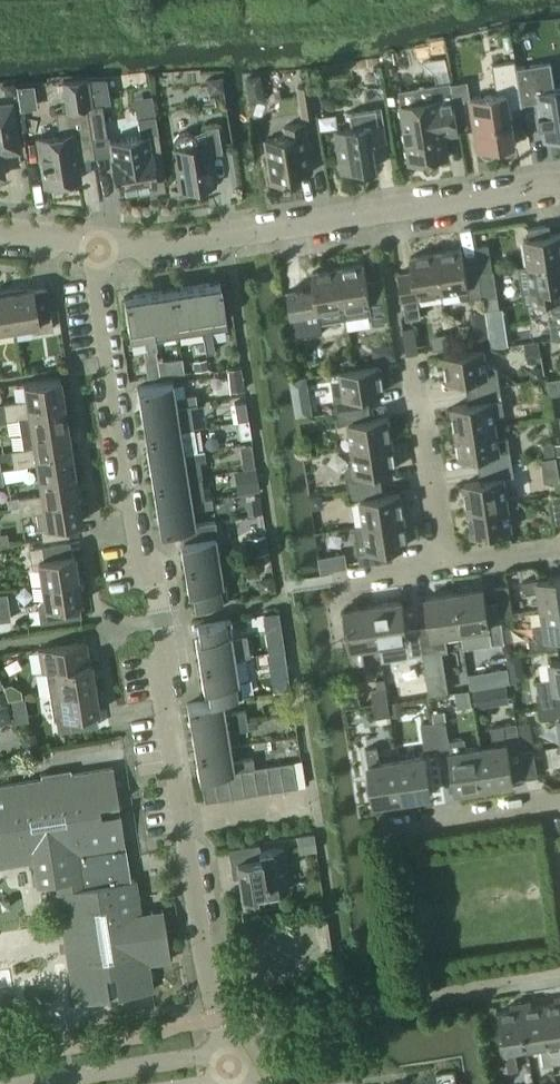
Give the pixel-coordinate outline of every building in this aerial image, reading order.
[(445,39),(428,41),(429,45),(430,56),(446,54),(445,40),(445,39)] [(523,106),(516,60),(493,64),(497,93),(470,98),(479,150),(481,150),(484,154),(487,156),(492,156),(496,154),(499,151),(500,147),(516,145),(510,108),(523,106)] [(551,62),(518,67),(523,103),(538,100),(545,140),(559,138),(559,88),(555,88),(551,62)] [(259,73),(247,76),(249,89),(262,86),(259,73)] [(223,75),(211,77),(213,92),(226,90),(223,75)] [(106,78),(88,79),(89,82),(93,105),(101,103),(102,104),(110,103),(106,78)] [(13,81),(4,82),(5,90),(8,93),(15,92),(14,86),(13,81)] [(59,134),(37,137),(44,184),(79,179),(74,142),(90,139),(91,139),(86,106),(93,105),(89,82),(63,84),(67,109),(55,111),(59,134)] [(317,113),(312,82),(299,84),(304,115),(317,113)] [(324,110),(320,82),(314,83),(318,111),(324,110)] [(33,84),(16,86),(20,110),(37,107),(33,84)] [(439,99),(401,105),(411,162),(449,155),(443,117),(456,114),(454,100),(451,84),(437,86),(439,99)] [(464,99),(454,100),(456,114),(466,113),(464,99)] [(93,105),(86,106),(91,139),(107,137),(102,104),(101,103),(93,105)] [(11,104),(0,106),(0,177),(6,176),(2,152),(5,147),(4,137),(16,135),(11,104)] [(388,141),(382,106),(350,111),(353,127),(334,130),(341,172),(378,166),(375,143),(388,141)] [(143,152),(111,157),(117,191),(155,185),(154,179),(165,177),(155,114),(137,117),(140,136),(143,152)] [(313,165),(306,122),(285,125),(287,136),(266,139),(273,183),(287,181),(294,180),(301,178),(300,167),(313,165)] [(222,152),(218,125),(203,127),(206,143),(197,144),(196,137),(188,132),(178,133),(173,139),(181,190),(214,185),(209,155),(222,152)] [(525,238),(529,264),(559,259),(559,233),(552,234),(550,223),(529,227),(530,237),(525,238)] [(477,261),(479,272),(480,272),(493,270),(489,244),(475,246),(477,261)] [(463,248),(438,252),(444,291),(460,288),(461,296),(465,299),(483,296),(481,285),(479,272),(477,261),(465,263),(463,248)] [(419,295),(444,291),(438,252),(411,256),(413,270),(400,272),(407,318),(422,316),(419,295)] [(523,291),(525,304),(552,300),(559,298),(559,259),(529,264),(533,289),(523,291)] [(365,264),(339,268),(345,306),(347,319),(372,315),(374,326),(387,324),(380,277),(367,279),(365,264)] [(345,306),(339,268),(313,272),(315,285),(289,290),(296,336),(325,332),(321,310),(345,306)] [(493,270),(480,272),(486,310),(500,308),(494,269),(493,270)] [(219,281),(196,285),(203,331),(206,352),(214,350),(213,340),(211,329),(226,327),(219,281)] [(196,285),(172,289),(179,334),(203,331),(196,285)] [(18,287),(8,288),(14,327),(30,324),(30,328),(34,331),(52,328),(46,287),(33,289),(32,287),(21,289),(18,287)] [(14,327),(8,288),(0,290),(0,329),(14,327)] [(155,338),(179,334),(172,289),(148,293),(155,338)] [(156,349),(155,338),(148,293),(123,296),(129,332),(144,330),(147,350),(156,349)] [(550,318),(553,338),(559,337),(559,298),(552,300),(554,312),(550,318)] [(501,327),(498,309),(488,311),(490,329),(501,327)] [(408,326),(403,327),(407,353),(412,353),(413,353),(409,326),(408,326)] [(490,340),(488,326),(472,329),(475,343),(490,340)] [(450,346),(448,331),(432,333),(434,349),(450,346)] [(394,342),(374,345),(376,359),(396,356),(394,342)] [(538,343),(525,345),(527,359),(541,357),(538,343)] [(485,348),(445,355),(449,381),(465,379),(471,378),(473,390),(501,386),(499,369),(494,365),(488,366),(485,349),(485,348)] [(207,367),(205,354),(195,355),(197,369),(207,367)] [(168,359),(157,361),(157,362),(160,375),(170,374),(168,359)] [(157,362),(145,364),(147,377),(160,375),(157,362)] [(346,396),(335,398),(337,411),(365,406),(363,394),(368,394),(385,391),(381,365),(342,371),(342,372),(346,396)] [(544,379),(542,366),(529,368),(532,381),(544,379)] [(242,387),(239,368),(218,371),(221,390),(242,387)] [(3,402),(4,410),(63,401),(59,377),(23,383),(26,399),(3,402)] [(172,381),(137,387),(141,411),(189,404),(197,402),(195,393),(175,396),(172,381)] [(516,395),(514,384),(503,386),(505,397),(516,395)] [(469,403),(453,406),(457,432),(497,426),(493,400),(503,399),(501,386),(473,390),(475,403),(469,403)] [(311,395),(295,398),(298,417),(314,414),(311,395)] [(67,425),(63,401),(4,410),(6,419),(28,415),(31,431),(67,425)] [(237,420),(248,419),(245,401),(234,403),(237,420)] [(141,411),(144,435),(193,427),(189,404),(141,411)] [(365,406),(337,411),(339,424),(349,423),(353,448),(393,442),(388,416),(372,418),(367,419),(365,406)] [(250,435),(248,419),(237,421),(240,437),(250,435)] [(70,449),(67,425),(31,431),(33,446),(11,449),(12,458),(70,449)] [(497,426),(457,432),(461,458),(478,455),(483,454),(485,467),(513,462),(511,449),(509,439),(499,441),(497,426)] [(193,427),(144,435),(148,459),(197,451),(193,427)] [(357,473),(347,475),(349,488),(377,484),(375,471),(380,470),(397,468),(393,442),(353,448),(357,473)] [(556,455),(554,444),(543,446),(544,457),(556,455)] [(0,451),(0,459),(12,458),(11,449),(0,451)] [(74,473),(70,449),(12,458),(13,466),(36,463),(38,478),(74,473)] [(205,459),(204,450),(197,451),(148,459),(152,482),(187,477),(185,462),(205,459)] [(252,451),(241,453),(243,468),(254,466),(252,451)] [(557,456),(541,459),(543,471),(559,469),(557,456)] [(482,480),(465,483),(469,508),(508,502),(504,477),(515,475),(513,462),(485,467),(487,479),(482,480)] [(255,466),(239,469),(243,493),(259,490),(258,485),(258,484),(255,466)] [(18,497),(19,505),(78,496),(74,473),(38,478),(41,493),(18,497)] [(152,482),(155,506),(205,498),(201,475),(187,477),(152,482)] [(377,484),(349,488),(351,501),(362,499),(366,525),(405,519),(401,492),(384,495),(379,496),(377,484)] [(559,522),(559,494),(551,495),(555,523),(559,522)] [(78,496),(19,505),(21,514),(43,510),(46,525),(40,526),(42,539),(69,535),(67,523),(82,521),(78,496)] [(260,512),(258,496),(245,498),(247,514),(260,512)] [(211,497),(205,498),(155,506),(159,531),(174,528),(181,527),(181,526),(195,524),(193,510),(213,507),(211,497)] [(508,502),(469,508),(472,534),(512,528),(508,502)] [(409,544),(405,519),(366,525),(370,550),(359,552),(361,565),(394,559),(392,547),(409,544)] [(215,521),(195,524),(181,526),(181,527),(183,540),(179,541),(183,565),(219,559),(215,537),(217,536),(215,521)] [(265,533),(247,537),(250,555),(268,551),(265,533)] [(39,567),(41,584),(80,578),(78,567),(75,565),(73,553),(71,554),(69,540),(29,547),(32,565),(35,568),(39,567)] [(346,552),(319,557),(321,571),(322,571),(347,567),(348,567),(346,552)] [(223,583),(219,559),(183,565),(187,590),(191,589),(193,604),(227,598),(225,582),(223,583)] [(274,591),(272,576),(257,578),(259,593),(274,591)] [(543,608),(559,605),(559,576),(522,582),(524,593),(540,590),(543,608)] [(82,588),(80,578),(41,584),(44,599),(40,599),(38,603),(40,622),(81,615),(79,602),(81,602),(79,590),(82,588)] [(513,612),(508,585),(496,587),(501,614),(513,612)] [(484,587),(455,592),(461,631),(490,626),(492,644),(505,642),(503,627),(501,615),(488,617),(484,587)] [(431,625),(419,627),(423,653),(442,650),(447,649),(444,633),(461,631),(455,592),(427,596),(431,625)] [(402,600),(374,604),(380,643),(397,640),(400,656),(423,653),(419,627),(407,629),(402,600)] [(380,643),(374,604),(345,609),(354,663),(365,662),(363,646),(380,643)] [(543,608),(545,623),(534,625),(536,637),(529,639),(531,651),(558,647),(556,635),(559,634),(559,605),(543,608)] [(0,607),(0,620),(9,619),(7,606),(0,607)] [(262,613),(268,652),(284,650),(278,610),(276,610),(267,612),(266,612),(262,613)] [(195,638),(199,663),(249,655),(247,637),(244,635),(231,637),(231,634),(233,634),(230,618),(196,623),(199,638),(195,638)] [(510,626),(503,627),(505,642),(512,641),(510,626)] [(44,647),(38,648),(41,670),(45,669),(49,694),(97,687),(95,675),(92,673),(91,662),(89,662),(86,649),(85,641),(44,647)] [(442,650),(423,653),(431,695),(449,692),(442,650)] [(522,654),(509,656),(511,668),(524,666),(522,654)] [(249,655),(199,663),(203,687),(207,687),(208,700),(209,700),(222,698),(222,699),(243,696),(240,680),(238,680),(234,658),(249,655)] [(537,691),(539,705),(559,702),(559,659),(551,660),(554,678),(538,680),(539,691),(537,691)] [(509,667),(493,670),(495,685),(511,682),(509,667)] [(288,688),(286,674),(271,676),(273,691),(288,688)] [(11,683),(3,685),(5,690),(6,696),(8,700),(22,697),(21,689),(11,683)] [(507,684),(475,688),(478,706),(510,701),(507,684)] [(355,686),(340,689),(343,707),(361,704),(359,690),(356,690),(355,686)] [(97,687),(49,694),(53,718),(56,718),(58,731),(71,728),(99,724),(96,711),(98,711),(97,699),(99,696),(97,687)] [(372,690),(374,703),(389,701),(387,687),(372,690)] [(0,692),(0,708),(9,705),(4,691),(0,692)] [(186,703),(190,728),(246,719),(245,710),(225,713),(222,699),(222,698),(209,700),(208,700),(186,703)] [(391,715),(389,701),(374,703),(376,717),(391,715)] [(403,715),(401,701),(390,703),(392,717),(403,715)] [(539,705),(542,719),(559,716),(559,719),(559,702),(539,705)] [(8,707),(0,710),(0,725),(1,729),(14,724),(8,707)] [(256,717),(246,719),(248,728),(257,727),(256,717)] [(248,728),(246,719),(190,728),(194,751),(230,746),(227,731),(248,728)] [(446,719),(434,721),(438,748),(450,747),(446,719)] [(426,750),(438,748),(434,721),(421,723),(426,750)] [(529,721),(517,722),(522,750),(522,751),(534,749),(529,721)] [(507,742),(479,747),(485,785),(514,781),(509,752),(522,750),(517,722),(505,724),(507,742)] [(38,747),(35,731),(20,735),(24,750),(38,747)] [(240,769),(253,767),(254,767),(252,757),(232,760),(230,746),(194,751),(198,776),(200,775),(214,773),(227,771),(240,769)] [(404,798),(398,759),(380,762),(378,746),(367,748),(375,802),(404,798)] [(479,747),(451,751),(457,790),(485,785),(479,747)] [(538,776),(534,749),(522,751),(526,778),(538,776)] [(398,759),(404,798),(432,793),(426,755),(398,759)] [(293,761),(279,763),(283,789),(297,786),(293,761)] [(266,765),(270,791),(283,789),(279,763),(266,765)] [(257,793),(270,791),(266,765),(254,767),(253,767),(257,793)] [(33,859),(35,870),(31,871),(33,883),(36,882),(37,885),(55,882),(65,944),(70,943),(73,961),(68,961),(74,1002),(75,1002),(152,990),(148,967),(148,962),(170,959),(168,948),(162,909),(140,913),(135,878),(130,879),(108,882),(83,886),(82,877),(78,852),(125,845),(113,767),(71,774),(70,768),(41,772),(42,778),(0,785),(0,864),(33,859)] [(253,767),(240,769),(244,795),(257,793),(253,767)] [(231,797),(244,795),(240,769),(227,771),(231,797)] [(231,797),(227,771),(214,773),(218,799),(231,797)] [(218,799),(214,773),(200,775),(204,801),(218,799)] [(314,833),(303,834),(303,835),(303,836),(305,848),(315,846),(316,846),(314,833)] [(260,850),(258,842),(228,847),(232,876),(239,875),(242,896),(288,889),(282,846),(260,850)] [(327,923),(318,924),(322,950),(331,949),(327,923)] [(545,1004),(555,1062),(559,1061),(559,996),(556,996),(556,1002),(545,1004)] [(521,998),(521,999),(528,1044),(542,1042),(545,1063),(555,1062),(545,1004),(533,1006),(532,1000),(522,1002),(521,998)] [(512,1009),(499,1011),(505,1048),(508,1070),(520,1068),(516,1046),(528,1044),(521,999),(520,999),(521,1002),(511,1004),(512,1009)]
